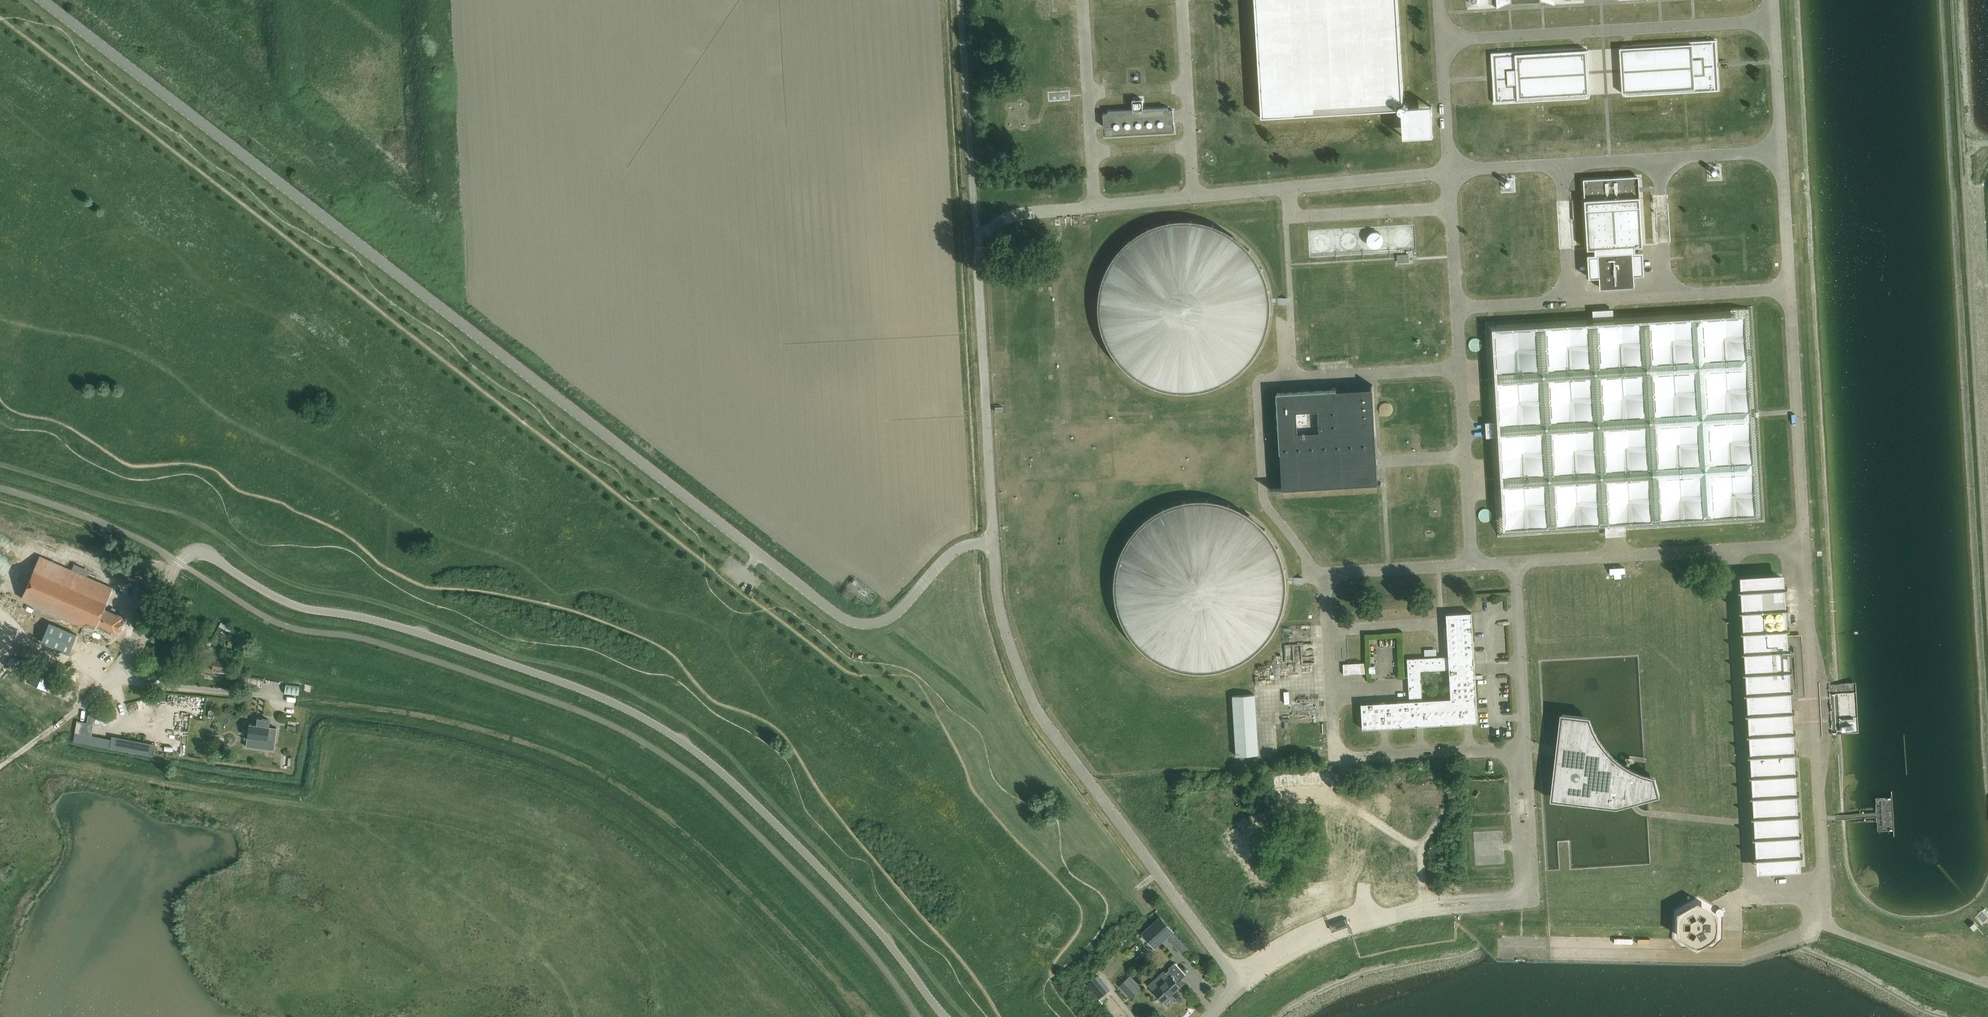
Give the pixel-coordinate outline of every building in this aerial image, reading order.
[(1261,118),(1398,110),(1398,109),(1398,110),(1399,110),(1399,111),(1400,112),(1401,112),(1402,112),(1404,138),(1433,136),(1433,134),(1432,106),(1407,107),(1406,107),(1406,106),(1406,105),(1405,105),(1404,104),(1403,104),(1402,104),(1402,103),(1404,103),(1398,0),(1254,0),(1261,118)] [(1511,5),(1511,0),(1467,0),(1467,7),(1497,6),(1497,8),(1504,5),(1511,5)] [(1716,40),(1710,41),(1623,46),(1623,48),(1620,48),(1622,94),(1626,93),(1626,96),(1719,91),(1716,40)] [(1587,96),(1590,95),(1588,50),(1584,50),(1584,48),(1491,53),(1494,103),(1587,98),(1587,96)] [(1143,100),(1140,100),(1133,100),(1134,110),(1109,111),(1109,114),(1104,114),(1105,138),(1175,134),(1173,110),(1169,111),(1168,108),(1143,109),(1143,100)] [(1639,176),(1584,180),(1588,250),(1595,249),(1596,255),(1588,255),(1589,278),(1600,278),(1601,288),(1634,286),(1634,276),(1644,275),(1643,252),(1636,252),(1635,247),(1643,246),(1639,176)] [(1099,303),(1099,307),(1099,311),(1099,314),(1099,318),(1100,322),(1101,325),(1101,329),(1102,332),(1104,336),(1105,339),(1106,343),(1108,346),(1110,349),(1112,353),(1114,356),(1116,359),(1118,362),(1121,364),(1123,367),(1126,370),(1129,372),(1132,375),(1134,377),(1138,379),(1141,381),(1144,383),(1147,384),(1151,386),(1154,387),(1158,389),(1161,390),(1165,391),(1168,391),(1172,392),(1176,393),(1179,393),(1183,393),(1187,393),(1191,393),(1194,393),(1198,392),(1202,391),(1205,391),(1209,390),(1212,389),(1216,387),(1219,386),(1223,384),(1226,383),(1229,381),(1232,379),(1235,377),(1238,375),(1241,372),(1244,370),(1247,367),(1249,364),(1252,362),(1254,359),(1256,356),(1258,353),(1260,349),(1262,346),(1263,343),(1265,339),(1266,336),(1267,332),(1268,329),(1269,325),(1270,322),(1271,318),(1271,314),(1271,311),(1271,307),(1271,303),(1271,299),(1271,296),(1270,292),(1269,288),(1268,285),(1267,281),(1266,278),(1265,274),(1263,271),(1262,268),(1260,264),(1258,261),(1256,258),(1254,255),(1252,252),(1249,249),(1247,247),(1244,244),(1241,242),(1238,239),(1235,237),(1232,235),(1229,233),(1226,231),(1223,229),(1219,228),(1216,226),(1212,225),(1209,224),(1205,223),(1202,222),(1198,222),(1194,221),(1191,221),(1187,221),(1183,221),(1179,221),(1176,221),(1172,222),(1168,222),(1165,223),(1161,224),(1158,225),(1154,226),(1151,228),(1147,229),(1144,231),(1141,233),(1138,235),(1134,237),(1132,239),(1129,242),(1126,244),(1123,247),(1121,249),(1118,252),(1116,255),(1114,258),(1112,261),(1110,264),(1108,268),(1106,271),(1105,274),(1104,278),(1102,281),(1101,285),(1101,288),(1100,292),(1099,296),(1099,299),(1099,303)] [(1395,238),(1395,239),(1395,240),(1395,241),(1395,242),(1396,243),(1397,244),(1397,245),(1398,245),(1399,246),(1400,246),(1401,247),(1402,247),(1403,247),(1404,247),(1405,246),(1406,246),(1407,245),(1408,245),(1409,244),(1410,243),(1410,242),(1410,241),(1411,240),(1411,239),(1411,238),(1410,237),(1410,236),(1410,235),(1409,234),(1408,233),(1407,232),(1406,232),(1405,231),(1404,231),(1403,231),(1402,231),(1401,231),(1400,231),(1399,232),(1398,232),(1397,233),(1397,234),(1396,235),(1395,236),(1395,237),(1395,238)] [(1368,239),(1367,240),(1368,241),(1368,242),(1368,243),(1369,244),(1369,245),(1370,246),(1371,246),(1372,247),(1373,247),(1374,248),(1375,248),(1376,248),(1377,248),(1378,247),(1379,247),(1380,246),(1381,246),(1382,245),(1382,244),(1383,243),(1383,242),(1383,241),(1383,240),(1383,239),(1383,238),(1383,237),(1382,236),(1382,235),(1381,234),(1380,233),(1379,233),(1378,232),(1377,232),(1376,232),(1375,232),(1374,232),(1373,232),(1372,233),(1371,233),(1370,234),(1369,235),(1369,236),(1368,237),(1368,238),(1368,239)] [(1341,240),(1341,241),(1341,243),(1341,244),(1341,245),(1342,246),(1343,247),(1344,248),(1345,249),(1346,249),(1347,249),(1348,249),(1349,249),(1350,249),(1351,249),(1352,249),(1353,248),(1354,247),(1355,246),(1356,246),(1356,245),(1356,244),(1357,243),(1357,241),(1357,240),(1356,239),(1356,238),(1356,237),(1355,236),(1354,236),(1353,235),(1352,234),(1351,234),(1350,234),(1349,233),(1348,233),(1347,234),(1346,234),(1345,234),(1344,235),(1343,236),(1342,236),(1342,237),(1341,238),(1341,239),(1341,240)] [(1314,242),(1314,243),(1314,244),(1314,245),(1315,246),(1315,247),(1316,248),(1317,249),(1318,250),(1319,250),(1320,251),(1321,251),(1323,251),(1324,251),(1325,250),(1326,250),(1327,249),(1328,248),(1329,247),(1329,246),(1330,245),(1330,244),(1330,243),(1330,242),(1330,241),(1329,240),(1329,239),(1328,238),(1327,237),(1327,236),(1326,236),(1325,235),(1324,235),(1323,235),(1321,235),(1320,235),(1319,235),(1318,236),(1317,236),(1317,237),(1316,238),(1315,239),(1315,240),(1314,241),(1314,242)] [(1498,537),(1765,522),(1759,417),(1759,412),(1753,306),(1485,322),(1498,537)] [(1373,385),(1372,385),(1372,389),(1337,391),(1337,390),(1277,393),(1280,453),(1281,453),(1283,488),(1271,489),(1271,490),(1382,484),(1382,483),(1378,483),(1376,435),(1373,385)] [(1115,583),(1115,586),(1115,590),(1115,594),(1115,598),(1116,601),(1117,605),(1117,609),(1118,612),(1120,616),(1121,619),(1122,622),(1124,626),(1126,629),(1128,632),(1130,635),(1132,638),(1134,641),(1137,644),(1139,647),(1142,649),(1145,652),(1147,654),(1150,657),(1153,659),(1157,661),(1160,662),(1163,664),(1167,666),(1170,667),(1173,668),(1177,669),(1181,670),(1184,671),(1188,672),(1192,672),(1195,673),(1199,673),(1203,673),(1206,673),(1210,672),(1214,672),(1217,671),(1221,670),(1225,669),(1228,668),(1232,667),(1235,666),(1239,664),(1242,662),(1245,661),(1248,659),(1251,657),(1254,654),(1257,652),(1260,649),(1262,647),(1265,644),(1267,641),(1270,638),(1272,635),(1274,632),(1276,629),(1278,626),(1279,622),(1281,619),(1282,616),(1283,612),(1284,609),(1285,605),(1286,601),(1286,598),(1287,594),(1287,590),(1287,587),(1287,583),(1287,579),(1286,575),(1286,572),(1285,568),(1284,564),(1283,561),(1282,557),(1281,554),(1279,551),(1278,547),(1276,544),(1274,541),(1272,538),(1270,535),(1267,532),(1265,529),(1262,526),(1260,524),(1257,521),(1254,519),(1251,516),(1248,514),(1245,512),(1242,511),(1238,509),(1235,507),(1232,506),(1228,505),(1225,504),(1221,503),(1217,502),(1214,501),(1210,501),(1206,500),(1203,500),(1199,500),(1195,500),(1192,501),(1188,501),(1184,502),(1181,503),(1177,504),(1173,505),(1170,506),(1167,507),(1163,509),(1160,511),(1157,512),(1153,514),(1150,516),(1147,519),(1145,521),(1142,524),(1139,526),(1137,529),(1134,532),(1132,535),(1130,538),(1128,541),(1126,544),(1124,547),(1122,551),(1121,554),(1120,557),(1118,561),(1117,564),(1117,568),(1116,572),(1115,575),(1115,579),(1115,583)] [(6,553),(14,540),(0,532),(0,550),(6,553)] [(1,578),(13,559),(0,552),(0,577),(1,578)] [(120,630),(123,622),(121,621),(123,616),(104,608),(113,588),(40,556),(22,598),(94,630),(96,626),(115,634),(117,629),(120,630)] [(1625,568),(1610,569),(1611,574),(1615,574),(1615,580),(1621,579),(1621,574),(1625,574),(1625,568)] [(1796,773),(1795,753),(1797,753),(1797,752),(1795,752),(1794,733),(1796,733),(1796,731),(1794,732),(1793,712),(1795,712),(1795,711),(1793,711),(1791,692),(1794,691),(1794,690),(1791,690),(1790,671),(1792,671),(1792,670),(1790,670),(1789,650),(1791,650),(1791,649),(1789,649),(1788,630),(1790,630),(1790,629),(1788,629),(1787,609),(1789,609),(1789,608),(1787,608),(1785,589),(1788,589),(1788,588),(1785,588),(1785,574),(1740,576),(1741,590),(1739,590),(1739,591),(1741,591),(1742,611),(1740,611),(1740,612),(1742,612),(1743,631),(1741,631),(1741,632),(1743,632),(1744,652),(1742,652),(1742,653),(1744,653),(1746,672),(1743,673),(1743,674),(1746,673),(1747,693),(1745,693),(1745,694),(1747,694),(1748,714),(1746,714),(1746,715),(1748,715),(1749,734),(1747,734),(1747,735),(1749,735),(1750,755),(1748,755),(1748,756),(1750,756),(1752,775),(1749,775),(1749,776),(1752,776),(1753,796),(1751,796),(1751,797),(1753,797),(1754,816),(1752,817),(1752,818),(1754,817),(1755,837),(1753,837),(1753,838),(1755,838),(1756,858),(1754,858),(1754,859),(1756,859),(1757,873),(1802,870),(1801,856),(1803,856),(1803,855),(1801,855),(1800,836),(1802,835),(1802,834),(1800,834),(1798,815),(1801,815),(1801,814),(1798,814),(1797,794),(1799,794),(1799,793),(1797,793),(1796,774),(1798,774),(1798,773),(1796,773)] [(1363,729),(1478,722),(1472,613),(1446,614),(1449,656),(1425,658),(1407,659),(1410,701),(1361,704),(1363,729)] [(77,635),(49,623),(40,645),(67,657),(77,635)] [(204,656),(204,662),(202,673),(227,677),(228,672),(230,659),(204,656)] [(1365,663),(1349,664),(1343,664),(1344,675),(1349,675),(1349,674),(1360,673),(1360,674),(1365,674),(1365,663)] [(34,669),(29,681),(47,689),(52,676),(34,669)] [(240,674),(238,684),(260,687),(261,677),(240,674)] [(286,684),(285,694),(299,696),(300,685),(286,684)] [(1255,695),(1233,696),(1237,756),(1259,755),(1255,695)] [(1552,800),(1607,807),(1617,808),(1661,796),(1655,777),(1654,778),(1642,774),(1632,770),(1629,768),(1624,765),(1622,764),(1613,757),(1605,748),(1598,739),(1593,729),(1588,717),(1588,716),(1562,713),(1552,800)] [(269,727),(269,720),(262,719),(261,726),(249,725),(248,737),(267,740),(269,727)] [(1730,917),(1733,915),(1730,909),(1727,911),(1726,911),(1725,911),(1724,912),(1723,912),(1723,913),(1723,914),(1722,914),(1705,904),(1684,915),(1684,939),(1704,951),(1725,939),(1725,919),(1726,919),(1727,919),(1728,919),(1729,918),(1730,917)] [(1155,947),(1173,931),(1161,918),(1143,933),(1155,947)] [(1974,931),(1979,927),(1974,921),(1969,926),(1974,931)] [(1164,1002),(1169,997),(1181,986),(1184,983),(1181,979),(1186,975),(1175,963),(1169,968),(1170,969),(1166,973),(1169,976),(1154,990),(1160,997),(1164,1002)] [(1099,988),(1104,983),(1098,976),(1088,984),(1100,998),(1105,994),(1099,988)] [(1128,994),(1136,987),(1128,978),(1120,985),(1128,994)]
